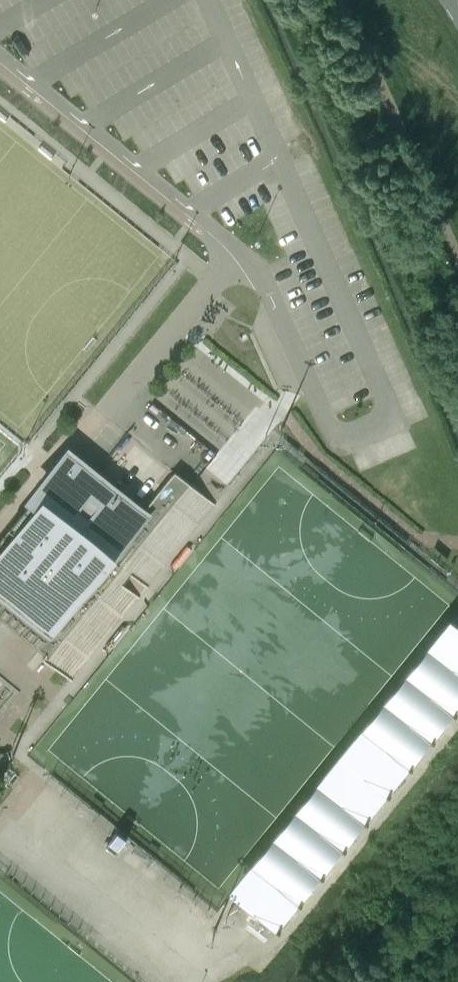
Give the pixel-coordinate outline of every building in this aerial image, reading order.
[(23,532),(0,560),(0,588),(19,604),(22,600),(30,607),(19,620),(51,647),(42,657),(54,667),(199,491),(175,471),(141,512),(80,462),(69,453),(13,523),(23,532)] [(238,900),(284,936),(457,721),(457,631),(457,630),(238,900)]
